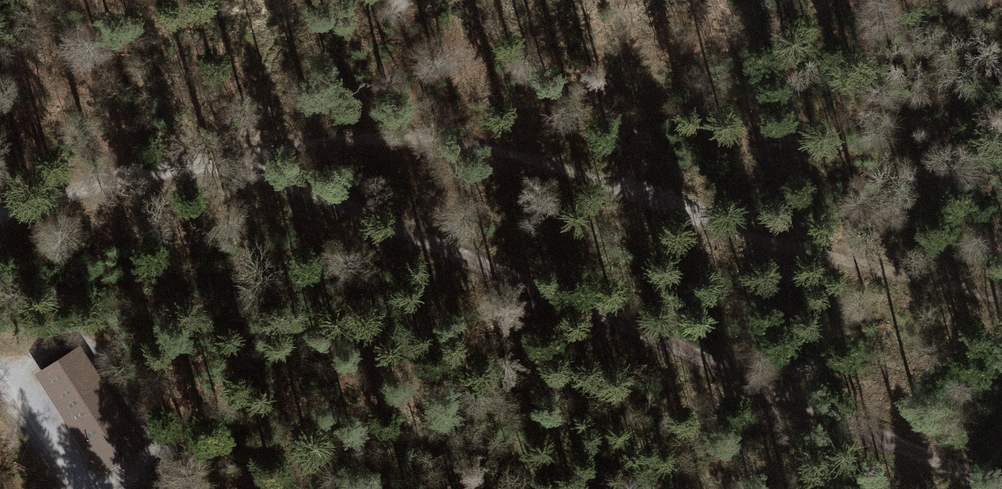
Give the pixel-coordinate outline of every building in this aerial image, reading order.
[(80,346),(39,372),(102,470),(143,444),(80,346)]
